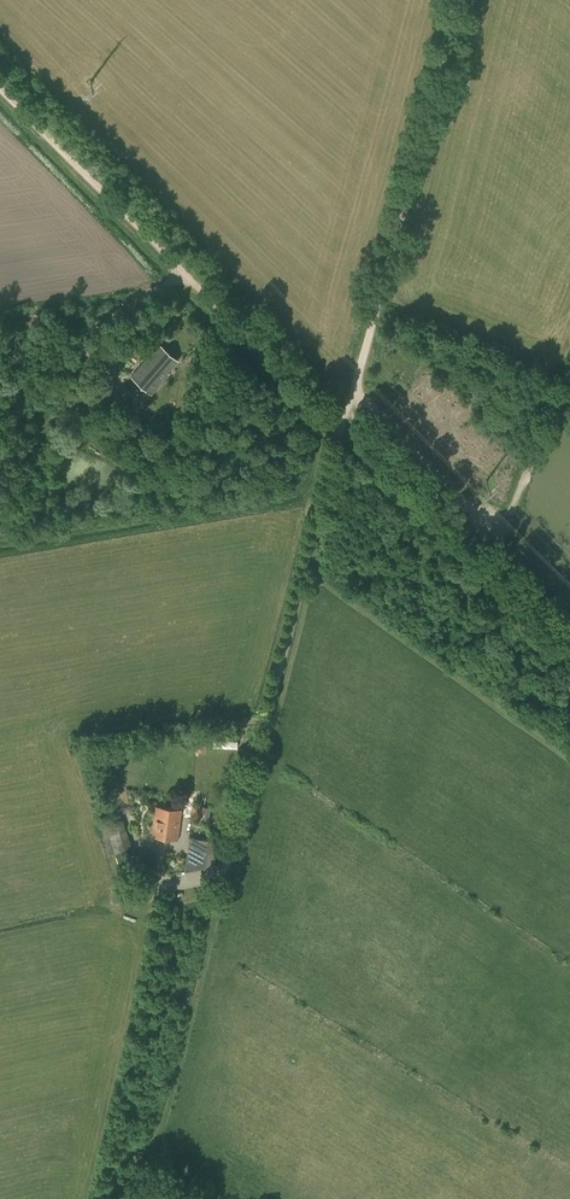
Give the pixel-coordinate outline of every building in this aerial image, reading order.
[(178,360),(171,354),(160,345),(150,357),(149,356),(131,376),(151,394),(169,373),(168,372),(178,360)] [(131,352),(140,361),(147,354),(138,345),(131,352)] [(212,748),(237,748),(237,739),(212,739),(212,748)] [(95,773),(102,771),(104,771),(100,751),(90,752),(95,773)] [(178,839),(182,809),(154,806),(151,836),(178,839)] [(189,838),(185,871),(205,867),(214,869),(217,841),(189,838)]
